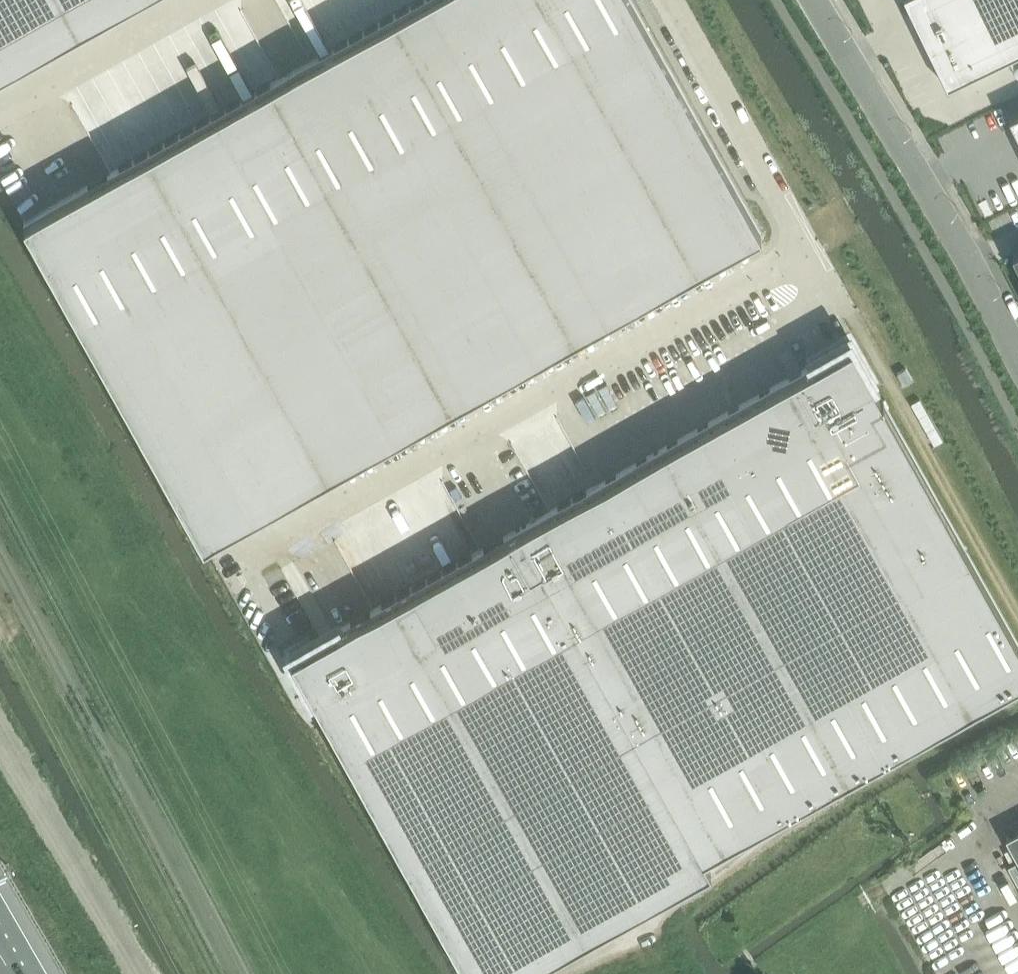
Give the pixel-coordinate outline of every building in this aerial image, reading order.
[(132,0),(0,0),(0,74),(132,0)] [(25,221),(204,543),(761,232),(632,0),(421,0),(25,221)] [(947,84),(1017,50),(1017,0),(907,0),(947,84)] [(290,652),(315,697),(470,973),(517,973),(711,866),(704,854),(1017,678),(1017,642),(874,385),(849,340),(813,360),(814,364),(810,366),(802,371),(789,378),(344,626),(339,629),(338,626),(306,643),(290,652)] [(899,372),(905,382),(912,378),(906,368),(899,372)] [(1005,837),(1017,860),(1017,830),(1005,837)] [(1008,867),(1017,886),(1017,861),(1008,867)]
